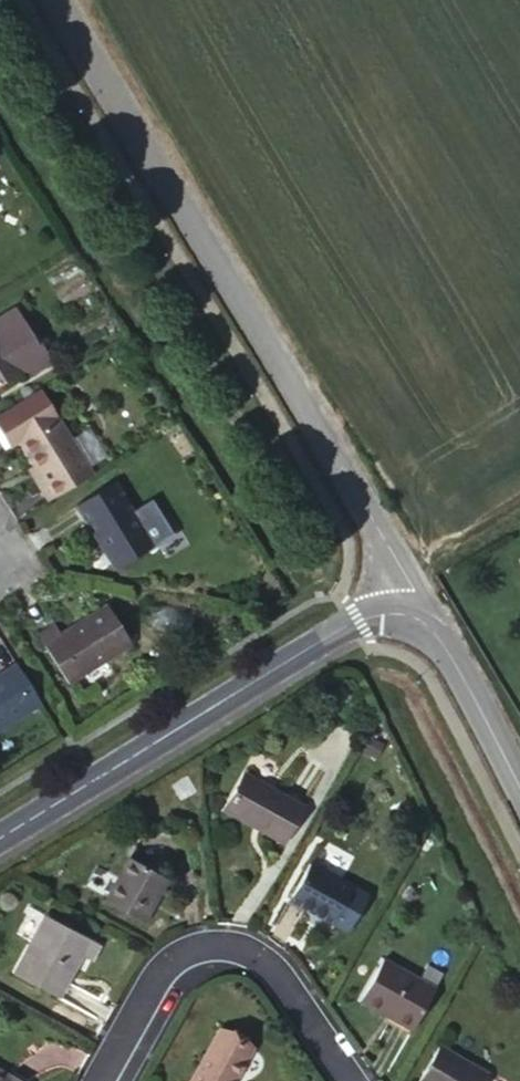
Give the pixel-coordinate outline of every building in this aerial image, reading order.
[(22,373),(32,375),(49,364),(28,331),(25,332),(12,311),(0,319),(0,386),(22,373)] [(21,424),(59,400),(40,391),(0,417),(0,431),(11,449),(21,424)] [(59,400),(21,424),(36,448),(46,464),(39,469),(49,485),(94,457),(59,400)] [(36,448),(27,472),(39,469),(46,464),(36,448)] [(132,512),(114,484),(75,509),(115,572),(173,536),(151,500),(132,512)] [(67,687),(130,649),(107,609),(60,636),(54,627),(38,637),(67,687)] [(41,708),(15,666),(0,675),(0,734),(41,708)] [(245,773),(225,808),(283,839),(302,806),(245,773)] [(129,856),(104,899),(143,921),(168,879),(129,856)] [(308,861),(290,896),(349,928),(367,894),(308,861)] [(44,914),(13,972),(58,997),(67,981),(65,979),(80,954),(90,959),(98,943),(44,914)] [(435,985),(418,976),(383,957),(361,998),(412,1027),(435,985)] [(425,962),(418,976),(435,985),(442,971),(425,962)] [(189,1080),(230,1080),(249,1045),(218,1029),(189,1080)] [(417,1080),(418,1080),(480,1080),(485,1072),(438,1044),(417,1080)] [(0,1070),(0,1080),(20,1080),(0,1070)]
